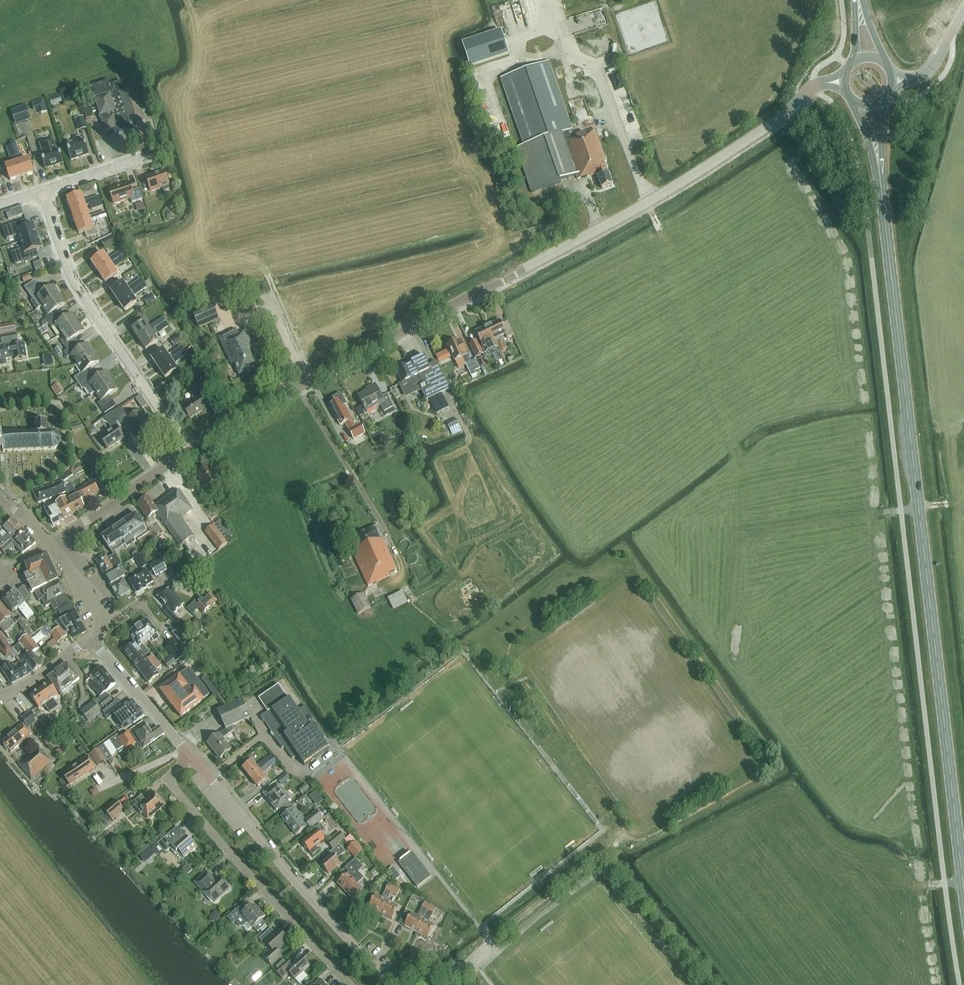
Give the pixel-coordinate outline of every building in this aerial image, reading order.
[(470,67),(508,54),(500,30),(462,43),(470,67)] [(516,148),(531,190),(576,175),(577,179),(586,176),(587,177),(597,174),(601,188),(612,185),(604,162),(606,161),(594,129),(575,136),(549,62),(501,78),(524,146),(516,148)] [(109,81),(91,87),(105,130),(113,128),(115,133),(112,134),(113,135),(123,131),(128,131),(138,132),(138,131),(136,131),(136,123),(145,121),(134,88),(124,92),(121,81),(110,84),(109,81)] [(60,93),(50,96),(53,103),(63,100),(60,93)] [(37,113),(49,110),(46,98),(34,101),(37,113)] [(86,120),(93,117),(89,104),(82,107),(86,120)] [(31,119),(27,105),(11,110),(15,124),(31,119)] [(87,128),(83,116),(74,119),(78,131),(87,128)] [(56,151),(52,139),(40,143),(43,155),(41,156),(45,169),(63,163),(59,150),(56,151)] [(89,155),(84,139),(66,145),(71,161),(89,155)] [(15,157),(20,155),(16,144),(11,145),(15,157)] [(15,157),(11,145),(6,147),(10,158),(15,157)] [(17,163),(22,177),(33,173),(29,159),(22,161),(20,155),(15,157),(17,163)] [(10,181),(22,177),(17,163),(5,166),(10,181)] [(169,185),(164,171),(146,177),(151,191),(162,188),(163,192),(169,190),(168,186),(169,185)] [(132,191),(129,183),(109,190),(114,204),(130,198),(131,203),(143,199),(139,189),(132,191)] [(99,196),(83,201),(81,195),(67,199),(71,211),(85,206),(90,205),(101,201),(99,196)] [(90,205),(91,210),(103,206),(101,201),(90,205)] [(8,220),(23,214),(21,206),(10,210),(11,212),(10,212),(6,214),(8,220)] [(71,211),(75,222),(89,217),(89,216),(85,206),(71,211)] [(89,217),(75,222),(79,234),(84,232),(86,238),(98,234),(96,228),(93,229),(90,222),(107,217),(105,211),(89,216),(89,217)] [(26,220),(3,228),(6,239),(18,235),(20,242),(38,236),(34,224),(28,226),(26,220)] [(22,248),(11,252),(15,265),(38,257),(36,250),(42,248),(38,236),(20,242),(22,248)] [(104,248),(115,243),(112,236),(101,242),(104,248)] [(121,250),(108,260),(104,254),(91,262),(98,273),(124,255),(121,250)] [(117,274),(113,269),(127,259),(124,255),(98,273),(105,283),(117,274)] [(33,263),(36,271),(42,269),(40,261),(33,263)] [(28,273),(21,276),(24,281),(30,279),(28,273)] [(117,301),(144,283),(141,279),(127,288),(123,283),(111,291),(117,301)] [(34,281),(24,288),(33,300),(31,301),(37,309),(33,312),(43,306),(59,295),(53,286),(43,293),(34,281)] [(147,288),(144,283),(117,301),(124,311),(137,303),(132,297),(147,288)] [(147,305),(156,300),(152,294),(143,299),(147,305)] [(65,304),(59,295),(43,306),(48,315),(45,317),(46,319),(48,322),(58,316),(55,311),(65,304)] [(198,328),(218,319),(212,305),(192,313),(198,328)] [(61,321),(58,316),(48,322),(50,324),(52,327),(58,336),(61,334),(78,323),(72,314),(61,321)] [(139,340),(165,322),(162,317),(148,327),(144,322),(132,330),(139,340)] [(500,320),(487,326),(494,339),(501,352),(506,350),(502,341),(502,342),(499,336),(505,334),(507,338),(514,335),(507,322),(502,325),(500,320)] [(168,326),(165,322),(139,340),(146,350),(158,342),(154,336),(168,326)] [(15,333),(14,323),(0,326),(0,335),(15,333)] [(67,350),(74,346),(77,344),(73,338),(83,332),(78,323),(61,334),(67,342),(63,345),(67,350)] [(47,331),(44,326),(39,330),(42,335),(47,331)] [(475,332),(485,353),(497,347),(494,339),(487,326),(475,332)] [(256,353),(245,332),(238,335),(235,329),(219,337),(233,367),(235,366),(239,375),(258,366),(253,354),(256,353)] [(16,333),(0,336),(0,345),(18,342),(16,333)] [(174,346),(182,340),(179,335),(170,340),(174,346)] [(483,354),(477,340),(469,344),(475,357),(483,354)] [(470,361),(461,341),(457,342),(457,341),(455,342),(454,341),(452,341),(451,342),(449,343),(449,344),(447,345),(455,361),(462,358),(471,376),(476,374),(475,371),(480,368),(475,359),(470,361)] [(6,365),(6,359),(12,358),(14,357),(15,360),(26,358),(24,343),(12,345),(13,349),(10,350),(10,346),(3,347),(0,347),(0,366),(6,365)] [(77,351),(74,346),(67,350),(63,352),(67,358),(71,355),(77,364),(93,353),(87,344),(77,351)] [(158,368),(184,351),(182,346),(167,356),(164,350),(151,358),(158,368)] [(58,355),(63,352),(59,347),(55,350),(58,355)] [(187,355),(184,351),(158,368),(165,378),(177,370),(173,364),(187,355)] [(78,383),(92,374),(89,369),(99,362),(93,353),(77,364),(82,373),(79,375),(74,378),(78,383)] [(428,367),(426,363),(427,363),(424,356),(402,367),(402,366),(397,368),(398,369),(396,370),(402,383),(406,381),(411,390),(419,386),(423,384),(419,376),(429,371),(428,367)] [(487,365),(483,357),(477,360),(481,368),(487,365)] [(428,367),(429,371),(419,376),(423,384),(419,386),(426,400),(429,399),(437,414),(449,407),(442,393),(450,389),(437,362),(428,367)] [(204,373),(199,364),(194,366),(199,376),(204,373)] [(95,392),(112,381),(106,372),(96,379),(92,374),(78,383),(81,389),(86,389),(90,395),(95,392)] [(118,390),(112,381),(95,392),(101,400),(97,403),(105,413),(115,407),(108,396),(118,390)] [(190,419),(206,408),(200,398),(208,393),(201,382),(192,388),(196,394),(192,397),(194,400),(188,404),(187,402),(181,406),(190,419)] [(64,391),(59,383),(51,388),(56,396),(64,391)] [(457,386),(453,388),(451,383),(448,384),(452,393),(459,390),(457,386)] [(381,397),(375,384),(366,389),(368,391),(358,396),(366,411),(380,404),(386,415),(395,410),(387,394),(381,397)] [(401,396),(398,389),(392,392),(395,399),(401,396)] [(330,401),(331,403),(329,404),(340,426),(345,423),(349,430),(348,430),(353,439),(365,433),(360,424),(355,426),(344,405),(346,404),(341,395),(339,394),(331,398),(330,401)] [(118,417),(125,428),(131,423),(136,430),(133,431),(137,437),(151,428),(139,411),(129,419),(125,412),(118,417)] [(119,431),(125,428),(118,417),(112,421),(116,427),(106,434),(104,432),(98,436),(107,449),(124,438),(119,431)] [(459,424),(456,419),(447,423),(450,429),(459,424)] [(47,421),(36,422),(36,434),(2,436),(2,438),(0,439),(0,450),(3,449),(3,452),(48,450),(53,450),(54,449),(55,449),(56,448),(57,447),(58,446),(59,446),(59,445),(60,444),(60,443),(60,442),(60,441),(60,440),(60,439),(59,437),(58,436),(57,435),(56,434),(55,433),(54,433),(53,433),(52,433),(52,432),(51,432),(51,433),(47,433),(47,421)] [(73,433),(83,431),(80,422),(71,424),(73,433)] [(450,433),(445,422),(440,424),(445,435),(450,433)] [(97,431),(93,425),(88,429),(91,435),(97,431)] [(202,471),(201,470),(198,472),(198,473),(197,474),(206,489),(212,485),(218,495),(229,488),(223,478),(218,481),(209,467),(202,471)] [(83,472),(80,468),(72,473),(75,477),(83,472)] [(67,492),(69,495),(76,492),(75,491),(72,486),(66,489),(63,482),(73,475),(70,471),(60,478),(62,481),(34,492),(38,503),(67,492)] [(105,495),(111,491),(101,476),(94,480),(105,495)] [(76,492),(69,495),(69,496),(67,497),(75,513),(91,504),(92,502),(88,495),(98,490),(93,481),(75,491),(76,492)] [(154,506),(148,497),(138,505),(147,519),(156,512),(181,546),(194,536),(181,518),(193,509),(179,490),(173,494),(172,493),(154,506)] [(64,519),(75,513),(67,497),(55,503),(52,505),(50,502),(43,506),(49,517),(48,517),(53,526),(64,519)] [(147,530),(136,514),(101,537),(110,550),(112,553),(125,545),(126,547),(136,541),(134,539),(147,530)] [(12,517),(1,527),(7,534),(0,541),(0,547),(1,548),(23,529),(12,517)] [(219,550),(227,543),(213,525),(205,532),(219,550)] [(377,526),(349,539),(356,555),(354,556),(368,586),(390,576),(389,573),(396,570),(377,526)] [(36,543),(23,529),(1,549),(5,554),(15,546),(22,554),(25,551),(36,543)] [(31,593),(40,589),(48,585),(48,584),(58,579),(47,554),(25,564),(29,574),(23,577),(31,593)] [(118,567),(122,564),(116,554),(107,558),(106,555),(96,561),(105,576),(118,568),(118,567)] [(147,565),(140,554),(134,558),(141,569),(147,565)] [(156,577),(167,570),(160,559),(150,566),(156,577)] [(120,569),(106,578),(110,585),(118,599),(118,598),(121,604),(128,599),(125,594),(131,591),(123,578),(125,577),(120,569)] [(137,593),(147,587),(146,586),(153,582),(146,569),(128,580),(137,593)] [(40,589),(45,597),(41,598),(46,607),(51,604),(54,610),(57,609),(70,602),(65,593),(66,593),(58,579),(48,584),(48,585),(40,589)] [(32,595),(24,585),(18,590),(25,600),(32,595)] [(170,587),(158,597),(168,608),(164,612),(175,623),(179,619),(173,613),(184,604),(170,587)] [(30,608),(15,590),(3,599),(13,612),(18,608),(23,613),(27,618),(34,613),(30,608)] [(393,609),(407,602),(402,591),(388,598),(393,609)] [(204,614),(217,601),(209,593),(205,596),(203,593),(196,599),(197,600),(187,609),(192,615),(199,608),(204,614)] [(358,614),(370,608),(363,593),(351,599),(358,614)] [(70,630),(74,639),(86,632),(75,611),(70,602),(57,609),(62,618),(58,620),(68,632),(70,630)] [(0,603),(0,627),(4,633),(13,626),(8,618),(11,616),(0,603)] [(22,618),(17,622),(28,634),(30,637),(34,633),(22,618)] [(195,630),(202,624),(197,618),(190,624),(195,630)] [(128,634),(135,643),(138,647),(142,644),(151,638),(154,642),(160,637),(157,633),(147,620),(128,634)] [(54,632),(47,624),(43,627),(50,634),(51,634),(54,632)] [(43,627),(40,629),(47,637),(50,635),(50,634),(43,627)] [(58,643),(67,636),(60,627),(54,632),(51,634),(58,643)] [(172,632),(180,642),(184,639),(186,638),(178,627),(172,632)] [(0,633),(0,648),(6,656),(10,653),(13,657),(17,654),(12,649),(2,637),(0,633)] [(22,658),(33,672),(42,666),(33,653),(38,649),(27,635),(19,641),(20,642),(25,650),(28,653),(22,658)] [(171,655),(176,661),(187,653),(176,639),(166,647),(171,655)] [(186,647),(194,657),(202,650),(194,641),(186,647)] [(12,649),(17,654),(18,656),(19,654),(25,650),(20,642),(12,649)] [(147,659),(144,656),(149,653),(142,644),(138,647),(135,643),(124,651),(149,683),(159,675),(155,671),(161,666),(152,655),(147,659)] [(176,661),(171,655),(163,661),(168,667),(176,661)] [(12,663),(2,669),(1,669),(12,684),(32,672),(26,663),(25,664),(22,661),(13,666),(12,663)] [(71,685),(79,678),(67,663),(48,678),(61,693),(63,697),(74,688),(71,685)] [(102,666),(90,676),(95,683),(91,686),(100,696),(105,692),(116,684),(102,666)] [(179,675),(160,690),(168,701),(172,706),(181,717),(203,699),(209,695),(189,668),(179,675)] [(49,682),(40,689),(30,696),(39,709),(48,702),(52,707),(57,714),(60,711),(55,705),(57,704),(53,699),(58,695),(49,682)] [(297,756),(304,766),(329,749),(322,739),(325,737),(314,720),(315,720),(305,706),(299,710),(290,696),(287,698),(279,684),(258,698),(267,712),(260,717),(263,722),(265,721),(274,735),(273,736),(282,749),(284,747),(293,759),(297,756)] [(215,686),(210,690),(214,696),(220,692),(215,686)] [(101,702),(108,696),(105,692),(100,696),(98,698),(101,702)] [(229,702),(221,692),(215,697),(223,707),(229,702)] [(99,703),(104,708),(113,701),(109,696),(101,702),(99,703)] [(121,705),(116,699),(101,711),(108,720),(113,716),(111,713),(121,705)] [(242,699),(236,702),(218,711),(226,729),(219,734),(207,743),(219,759),(231,749),(223,739),(233,731),(231,726),(244,720),(250,718),(242,699)] [(133,722),(134,723),(144,715),(132,700),(123,708),(122,708),(114,714),(119,720),(120,719),(126,727),(133,722)] [(94,702),(81,712),(89,722),(97,716),(101,712),(94,702)] [(26,716),(33,724),(38,720),(30,711),(25,715),(26,716)] [(28,728),(33,724),(26,716),(25,715),(21,718),(28,728)] [(164,734),(158,727),(151,732),(143,721),(130,730),(143,749),(164,734)] [(31,734),(23,724),(2,741),(11,752),(22,742),(21,742),(31,734)] [(126,749),(135,743),(128,732),(119,738),(117,735),(110,740),(117,751),(124,746),(126,749)] [(103,745),(98,748),(99,749),(106,760),(107,761),(112,758),(103,745)] [(38,747),(18,764),(31,779),(51,762),(38,747)] [(55,752),(58,757),(64,753),(60,748),(55,752)] [(99,749),(90,754),(98,766),(106,760),(99,749)] [(69,785),(86,774),(96,767),(88,755),(61,774),(69,785)] [(250,777),(269,762),(267,759),(266,759),(256,767),(251,761),(242,768),(250,777)] [(272,766),(269,762),(250,777),(258,787),(267,780),(262,774),(272,766)] [(285,774),(277,780),(281,785),(289,778),(285,774)] [(276,810),(291,799),(279,785),(265,796),(276,810)] [(155,813),(165,805),(155,792),(146,800),(142,795),(132,803),(141,814),(143,812),(148,819),(150,817),(151,819),(156,814),(155,813)] [(124,811),(117,800),(103,810),(110,819),(112,817),(114,819),(124,811)] [(294,807),(282,817),(296,835),(308,825),(310,828),(323,818),(317,810),(305,820),(294,807)] [(325,830),(320,824),(315,828),(317,830),(302,842),(303,844),(303,846),(305,848),(307,849),(309,851),(310,850),(311,852),(310,853),(312,855),(319,849),(316,846),(324,839),(320,833),(325,830)] [(164,831),(149,843),(159,855),(164,851),(165,852),(170,848),(174,853),(177,850),(184,858),(197,847),(191,840),(189,841),(182,832),(182,833),(177,826),(168,833),(169,833),(167,834),(164,831)] [(327,842),(332,848),(345,838),(340,832),(327,842)] [(344,840),(349,846),(354,842),(355,841),(350,835),(344,840)] [(363,851),(355,841),(354,842),(349,846),(347,848),(355,858),(363,851)] [(144,862),(156,853),(149,845),(138,855),(144,862)] [(332,854),(320,864),(329,874),(340,864),(336,859),(340,856),(340,855),(344,852),(340,848),(336,851),(332,854)] [(416,859),(417,859),(412,852),(398,862),(404,870),(405,869),(413,879),(412,880),(417,887),(431,876),(426,870),(425,870),(416,859)] [(347,874),(337,883),(352,899),(362,890),(357,884),(364,878),(358,872),(363,867),(355,858),(345,868),(349,872),(347,874)] [(396,880),(400,876),(393,867),(388,870),(396,880)] [(214,902),(229,888),(219,877),(215,881),(207,872),(196,883),(203,891),(204,891),(214,902)] [(391,893),(394,887),(388,884),(385,890),(391,893)] [(400,890),(394,887),(391,893),(396,896),(400,890)] [(385,890),(381,898),(375,895),(368,908),(380,914),(387,901),(391,893),(385,890)] [(261,919),(265,916),(257,907),(254,909),(246,901),(236,911),(236,910),(228,917),(233,923),(235,921),(240,926),(243,926),(248,931),(251,927),(252,928),(253,927),(257,932),(266,924),(261,919)] [(387,901),(380,914),(392,920),(399,907),(387,901)] [(424,902),(421,909),(427,912),(430,905),(424,902)] [(430,905),(427,912),(432,915),(436,908),(430,905)] [(406,923),(404,926),(416,932),(427,912),(421,909),(417,916),(411,913),(411,914),(406,923)] [(213,921),(214,921),(215,920),(218,917),(219,915),(219,914),(218,912),(216,912),(215,912),(213,913),(210,916),(210,917),(210,919),(211,920),(213,921)] [(427,912),(416,932),(428,938),(435,925),(428,922),(432,915),(427,912)] [(275,933),(270,928),(259,938),(264,944),(265,943),(270,948),(262,956),(273,968),(283,958),(277,951),(288,941),(278,930),(275,933)] [(310,966),(300,955),(290,964),(285,959),(274,969),(283,979),(289,973),(295,979),(310,966)]
